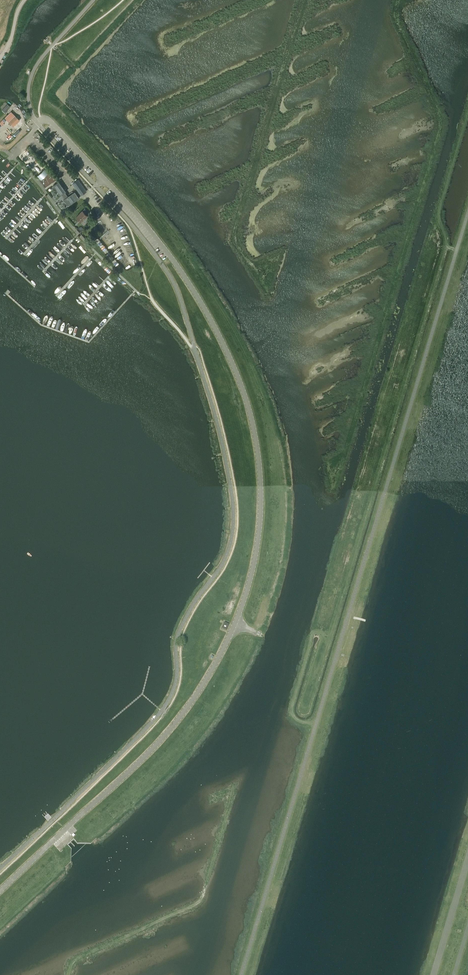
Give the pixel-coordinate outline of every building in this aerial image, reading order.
[(7,104),(2,110),(5,112),(10,106),(7,104)] [(11,111),(5,118),(13,126),(19,119),(11,111)] [(86,191),(78,179),(72,184),(81,195),(86,191)] [(58,192),(64,188),(59,181),(53,185),(58,192)] [(68,196),(65,192),(66,191),(64,188),(58,192),(60,195),(61,195),(64,198),(63,199),(68,206),(79,198),(75,191),(68,196)] [(87,215),(89,213),(86,210),(84,211),(82,210),(76,217),(81,222),(87,215)]
